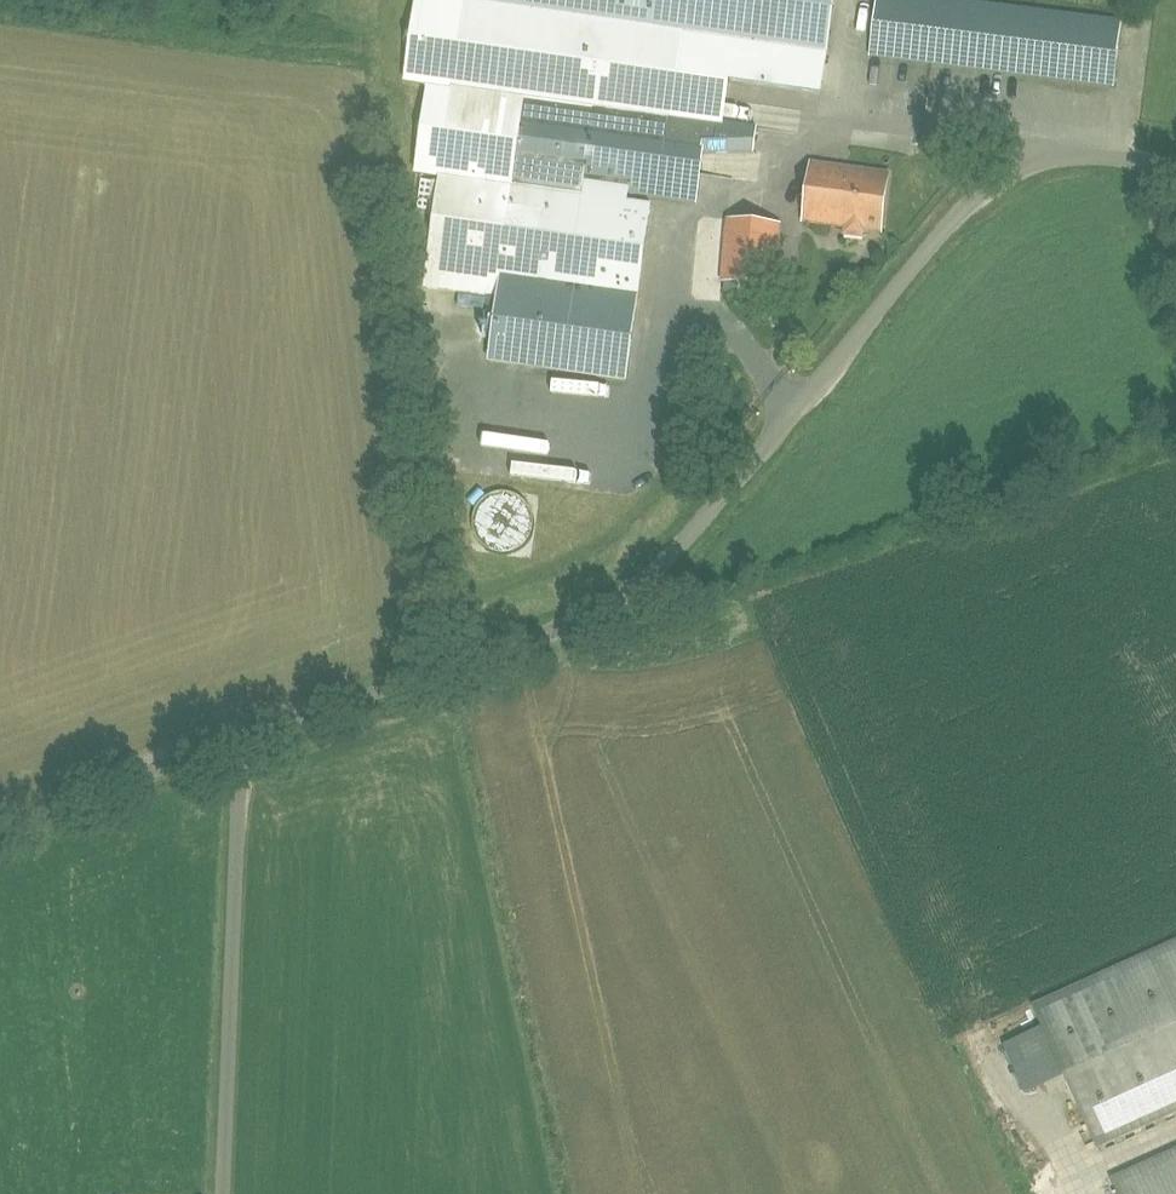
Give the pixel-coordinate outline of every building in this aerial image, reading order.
[(829,29),(833,0),(415,0),(404,77),(426,80),(414,174),(439,177),(424,283),(497,293),(487,361),(624,380),(650,200),(626,197),(627,188),(694,198),(705,120),(669,115),(676,67),(821,86),(826,47),(829,29)] [(1122,20),(961,0),(876,0),(869,53),(1114,84),(1122,20)] [(881,230),(889,172),(811,162),(804,220),(845,225),(843,234),(864,236),(866,228),(881,230)] [(774,285),(780,223),(727,218),(722,280),(774,285)] [(1099,1146),(1175,1111),(1175,940),(1034,1005),(1099,1146)] [(1113,1177),(1121,1193),(1175,1193),(1175,1148),(1113,1177)]
